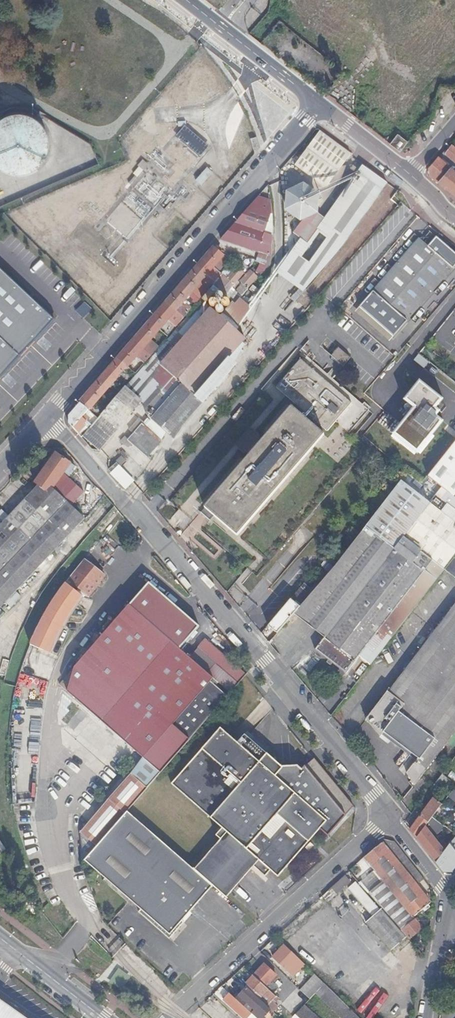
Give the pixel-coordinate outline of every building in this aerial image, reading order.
[(5,174),(15,175),(26,174),(35,169),(42,161),(45,151),(46,141),(43,131),(37,122),(28,117),(19,114),(9,114),(0,118),(0,171),(5,174)] [(178,139),(197,156),(204,148),(185,131),(178,139)] [(400,151),(408,141),(399,134),(391,144),(400,151)] [(355,159),(351,156),(324,137),(299,170),(330,192),(355,159)] [(451,146),(444,154),(454,162),(454,149),(451,146)] [(454,195),(454,172),(438,158),(437,157),(430,166),(429,175),(454,195)] [(137,167),(142,171),(147,166),(142,162),(137,167)] [(336,251),(386,182),(361,164),(322,218),(318,214),(300,221),(291,232),(299,238),(275,273),(301,291),(336,251)] [(206,166),(199,182),(207,186),(215,170),(206,166)] [(308,188),(304,188),(301,188),(297,189),(294,191),(291,193),(289,196),(288,199),(287,202),(287,206),(287,210),(289,213),(291,216),(293,218),(296,220),(300,221),(318,214),(320,210),(320,207),(321,204),(320,200),(319,197),(317,194),(314,191),(311,190),(308,188)] [(270,194),(268,193),(267,198),(259,195),(221,240),(259,252),(270,256),(271,251),(271,247),(272,242),(272,237),(272,235),(268,234),(270,229),(265,228),(270,215),(272,215),(272,213),(272,209),(271,204),(271,199),(270,194)] [(419,217),(407,194),(406,196),(397,205),(321,294),(184,448),(142,494),(152,506),(191,552),(236,604),(259,631),(267,625),(277,613),(303,580),(322,558),(398,466),(364,437),(386,412),(364,393),(395,357),(337,309),(419,217)] [(85,243),(86,242),(87,241),(88,239),(88,237),(88,235),(86,233),(85,232),(83,231),(82,231),(79,232),(78,233),(77,235),(76,237),(76,239),(77,240),(78,242),(80,243),(82,243),(84,243),(85,243)] [(419,238),(423,243),(434,236),(430,231),(419,238)] [(393,336),(454,263),(454,251),(436,235),(421,253),(412,245),(358,306),(393,336)] [(91,247),(91,248),(91,249),(90,251),(91,252),(91,253),(92,255),(94,256),(96,256),(97,256),(99,255),(101,254),(102,252),(102,250),(101,248),(100,246),(98,245),(96,245),(94,245),(92,246),(91,247)] [(228,260),(213,248),(69,414),(68,424),(77,434),(84,426),(85,427),(88,423),(83,419),(84,417),(82,415),(88,409),(91,413),(94,410),(90,407),(126,366),(206,274),(215,282),(221,275),(221,274),(218,271),(228,260)] [(257,258),(271,262),(270,256),(259,252),(257,258)] [(109,255),(107,255),(104,256),(103,257),(102,259),(102,260),(102,261),(103,263),(104,264),(104,265),(105,266),(106,266),(108,266),(110,266),(112,264),(113,263),(113,262),(113,260),(113,259),(113,257),(111,256),(110,255),(109,255)] [(267,266),(271,262),(257,258),(257,262),(259,263),(267,266)] [(219,293),(224,297),(229,291),(246,272),(239,265),(226,279),(225,281),(222,278),(214,288),(219,293)] [(54,319),(0,268),(0,377),(54,319)] [(247,289),(257,278),(250,272),(240,282),(247,289)] [(215,282),(211,286),(213,288),(222,278),(224,277),(221,275),(215,282)] [(224,297),(233,305),(238,299),(229,291),(224,297)] [(167,433),(174,439),(178,430),(202,403),(201,402),(159,365),(209,309),(201,301),(124,386),(115,397),(83,434),(98,447),(140,400),(149,408),(145,413),(150,418),(165,431),(167,433)] [(83,318),(91,309),(83,302),(75,311),(83,318)] [(213,304),(209,309),(233,330),(242,319),(242,312),(233,305),(226,313),(213,304)] [(159,365),(201,402),(227,369),(226,365),(222,365),(244,340),(233,330),(209,309),(159,365)] [(399,338),(405,344),(416,331),(410,326),(399,338)] [(417,353),(413,359),(423,368),(428,362),(417,353)] [(412,407),(391,434),(416,454),(443,421),(436,415),(439,411),(435,408),(442,399),(418,380),(402,400),(412,407)] [(139,448),(146,453),(148,456),(160,442),(144,428),(140,425),(128,438),(139,448)] [(144,428),(160,442),(162,439),(146,426),(144,428)] [(425,477),(445,492),(454,499),(454,439),(425,477)] [(55,493),(72,471),(75,466),(56,453),(35,482),(38,485),(53,496),(55,493)] [(118,462),(116,463),(120,467),(126,462),(128,460),(119,453),(114,458),(118,462)] [(116,463),(108,469),(112,473),(120,467),(116,463)] [(73,472),(72,471),(55,493),(71,507),(83,494),(68,479),(73,472)] [(446,504),(440,513),(414,491),(420,483),(407,473),(292,613),(323,638),(315,649),(324,656),(345,673),(353,661),(361,668),(442,569),(450,557),(454,552),(454,511),(446,504)] [(10,516),(0,525),(0,608),(5,603),(15,593),(84,520),(71,507),(55,493),(53,496),(38,485),(10,516)] [(10,516),(2,508),(0,511),(0,525),(10,516)] [(454,579),(454,561),(450,557),(442,569),(443,570),(454,579)] [(102,576),(82,560),(73,570),(65,580),(86,597),(102,576)] [(277,613),(267,625),(273,630),(309,585),(303,580),(277,613)] [(81,596),(64,582),(59,589),(55,594),(52,600),(47,606),(44,613),(41,618),(36,626),(33,633),(29,643),(48,653),(55,638),(56,636),(65,621),(72,609),(81,596)] [(20,598),(15,593),(5,603),(10,609),(20,598)] [(131,772),(147,786),(243,674),(206,641),(191,656),(181,647),(186,640),(178,633),(178,634),(145,606),(137,615),(128,607),(57,687),(142,760),(131,772)] [(447,617),(445,615),(387,692),(386,691),(365,719),(379,737),(381,735),(415,761),(406,773),(413,785),(454,729),(454,607),(447,617)] [(266,628),(259,637),(265,642),(273,633),(266,628)] [(210,886),(225,899),(252,868),(263,878),(268,872),(276,878),(318,829),(326,836),(353,806),(313,758),(300,770),(295,766),(280,767),(243,734),(235,743),(217,728),(168,785),(219,829),(212,836),(217,840),(191,870),(210,886)] [(80,831),(96,845),(124,813),(147,786),(131,772),(80,831)] [(445,778),(440,774),(429,789),(433,792),(445,778)] [(424,827),(431,817),(440,805),(433,798),(410,829),(411,831),(417,838),(424,827)] [(447,823),(454,813),(454,806),(444,820),(447,823)] [(88,854),(81,860),(139,910),(136,913),(168,940),(182,923),(180,921),(210,886),(191,870),(124,813),(96,845),(88,854)] [(417,838),(436,863),(445,852),(424,827),(417,838)] [(88,854),(96,845),(80,831),(81,860),(88,854)] [(415,884),(389,852),(381,842),(363,856),(395,895),(413,917),(430,902),(415,884)] [(443,871),(450,872),(454,866),(454,853),(451,848),(454,845),(454,844),(453,842),(451,844),(449,846),(448,848),(447,848),(445,852),(436,863),(443,871)] [(422,878),(397,845),(389,852),(415,884),(422,878)] [(395,895),(383,881),(368,893),(376,903),(401,932),(403,931),(409,939),(419,930),(413,923),(411,919),(413,917),(395,895)] [(365,923),(390,952),(406,938),(401,932),(376,903),(362,915),(367,921),(365,923)] [(297,959),(282,944),(271,955),(286,970),(297,959)] [(263,964),(252,976),(264,987),(272,995),(277,989),(269,981),(275,975),(263,964)] [(304,981),(316,993),(323,985),(312,973),(304,981)] [(252,976),(244,985),(245,987),(246,987),(258,998),(263,993),(268,998),(263,1003),(266,1006),(270,1002),(271,1001),(274,997),(272,995),(264,987),(252,976)] [(295,987),(286,978),(280,984),(289,993),(295,987)] [(341,1003),(323,985),(316,993),(315,994),(339,1017),(357,1017),(341,1003)] [(270,1009),(266,1006),(263,1003),(258,998),(246,987),(235,999),(243,1006),(249,1012),(252,1015),(256,1017),(262,1017),(270,1009)] [(235,999),(228,993),(223,999),(237,1013),(243,1006),(235,999)] [(266,1006),(270,1009),(272,1012),(277,1008),(270,1002),(266,1006)] [(0,1006),(0,1017),(16,1017),(0,1006)] [(303,1006),(294,1015),(297,1017),(316,1017),(303,1006)]
